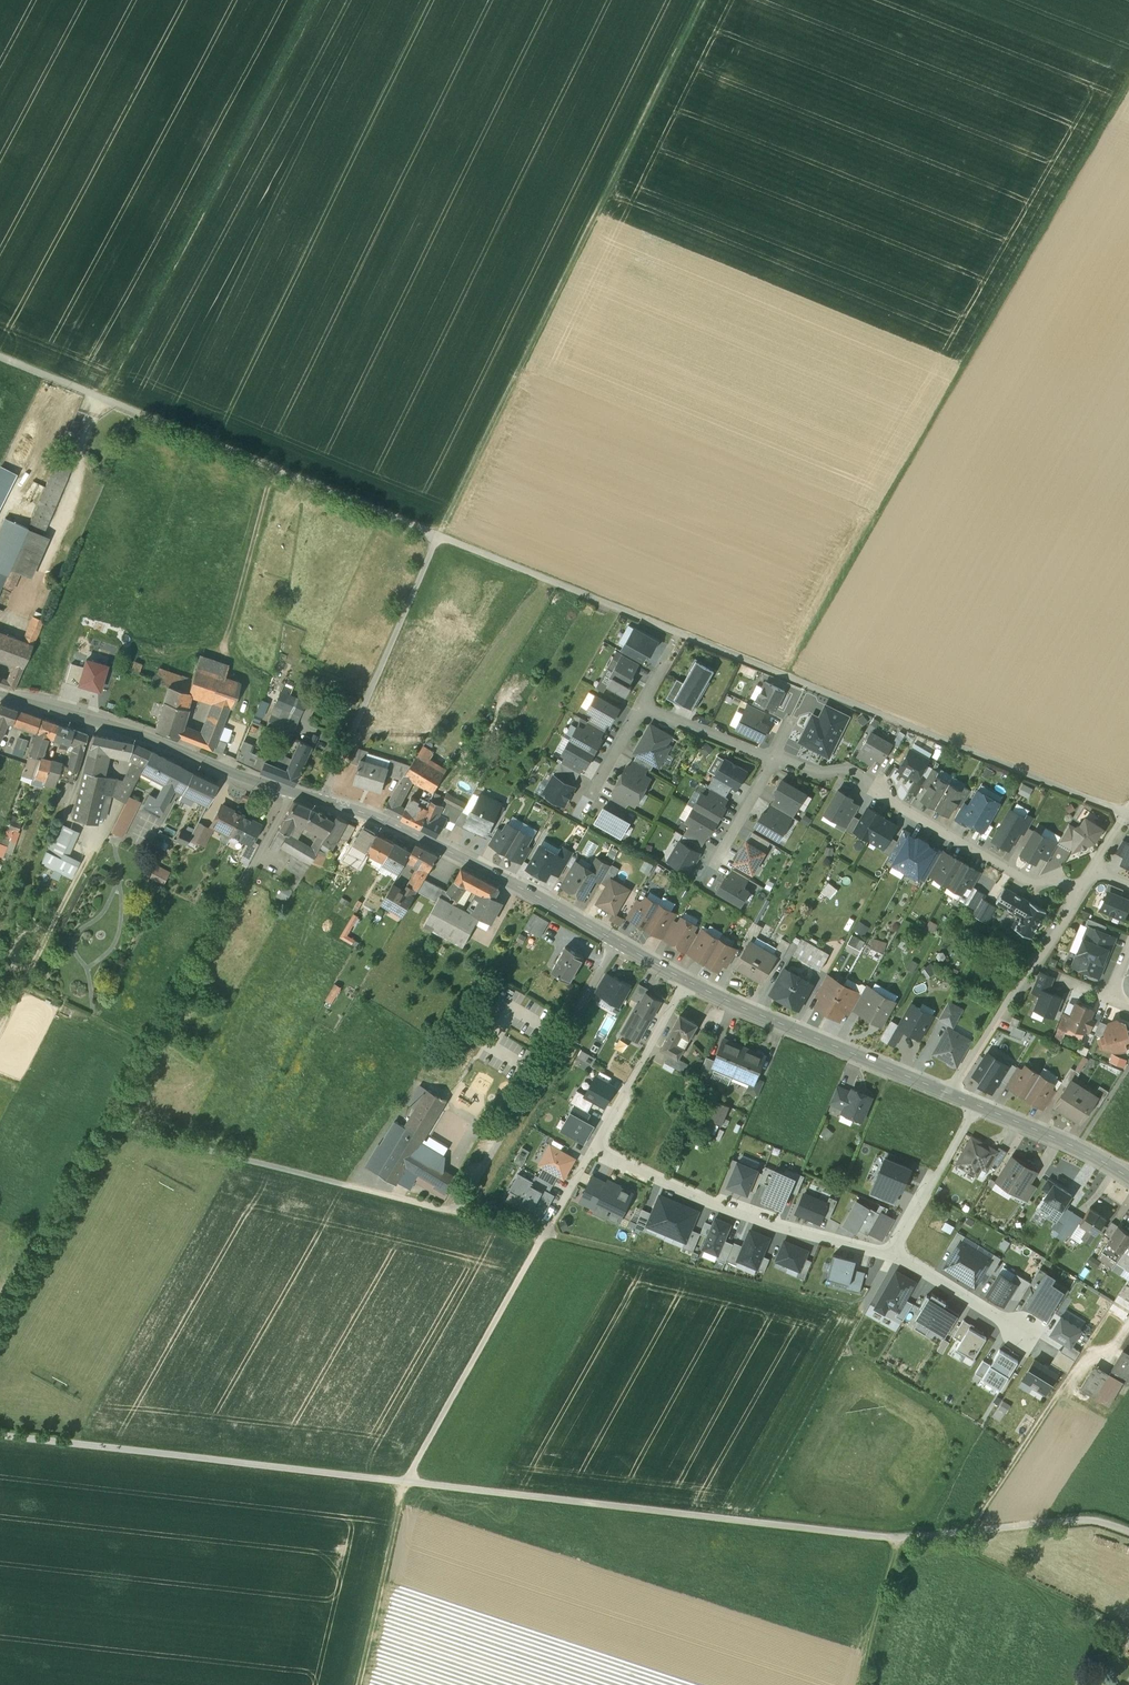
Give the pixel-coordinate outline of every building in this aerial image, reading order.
[(0,592),(0,610),(7,612),(22,574),(32,578),(49,537),(44,534),(74,464),(57,457),(27,528),(0,592)] [(14,480),(0,473),(0,509),(14,480)] [(27,528),(7,520),(0,537),(0,592),(27,528)] [(34,617),(26,636),(28,637),(36,640),(44,621),(34,617)] [(658,642),(634,629),(621,651),(642,663),(648,652),(651,653),(658,642)] [(9,636),(5,634),(0,646),(0,657),(9,636)] [(9,636),(0,657),(0,658),(14,664),(24,667),(24,668),(34,645),(26,642),(9,636)] [(36,640),(28,637),(26,642),(34,645),(36,640)] [(620,653),(617,651),(607,668),(612,671),(614,667),(632,677),(633,676),(639,664),(620,653)] [(199,655),(194,669),(213,675),(223,678),(228,665),(199,655)] [(677,678),(666,697),(680,706),(681,705),(680,705),(682,703),(693,710),(709,681),(710,681),(708,680),(714,669),(715,669),(695,657),(688,669),(690,671),(684,682),(677,678)] [(143,665),(126,658),(122,668),(140,675),(143,665)] [(79,684),(100,690),(107,665),(86,660),(84,667),(79,684)] [(0,678),(0,689),(13,693),(17,684),(16,684),(24,667),(14,664),(7,681),(0,678)] [(79,684),(84,667),(71,664),(66,683),(79,687),(79,684)] [(138,677),(167,687),(168,685),(188,692),(192,678),(161,668),(160,671),(143,665),(140,675),(138,677)] [(632,677),(614,667),(612,671),(609,676),(612,677),(613,676),(629,685),(634,676),(633,676),(632,677)] [(192,678),(188,692),(189,692),(206,698),(206,697),(213,676),(213,675),(194,669),(192,678)] [(223,678),(213,675),(213,676),(206,697),(206,698),(215,701),(228,705),(233,707),(240,684),(223,678)] [(629,685),(613,676),(612,677),(607,686),(625,697),(631,687),(629,685)] [(785,691),(766,681),(756,700),(767,705),(775,709),(785,691)] [(167,687),(164,701),(185,708),(189,692),(188,692),(168,685),(167,687)] [(274,705),(300,716),(306,701),(280,691),(274,705)] [(589,692),(581,706),(588,709),(596,695),(589,692)] [(619,709),(596,695),(588,709),(593,713),(609,721),(611,723),(619,709)] [(756,700),(755,699),(752,705),(764,711),(767,705),(756,700)] [(260,700),(258,704),(259,705),(252,721),(258,724),(261,717),(262,717),(268,703),(260,700)] [(185,708),(164,701),(155,729),(178,736),(180,727),(185,708)] [(199,734),(195,743),(211,749),(216,736),(228,705),(215,701),(203,733),(199,732),(199,734)] [(0,704),(0,718),(6,720),(21,725),(25,713),(0,704)] [(752,705),(749,704),(744,714),(760,721),(764,712),(764,711),(752,705)] [(819,718),(843,729),(849,716),(826,705),(819,718)] [(40,718),(25,713),(21,725),(32,729),(36,731),(40,718)] [(593,713),(588,722),(604,731),(609,721),(593,713)] [(296,724),(271,714),(266,726),(273,730),(276,723),(293,730),(296,724)] [(760,721),(744,714),(737,728),(761,739),(768,725),(760,721)] [(843,729),(819,718),(812,714),(798,743),(829,758),(843,729)] [(64,726),(42,719),(30,754),(41,758),(49,735),(52,737),(60,740),(64,726)] [(604,731),(588,722),(584,729),(599,738),(604,731)] [(293,730),(276,723),(273,730),(290,737),(293,730)] [(651,725),(635,753),(637,754),(654,764),(655,764),(658,759),(662,761),(667,751),(664,749),(671,736),(651,725)] [(73,730),(64,726),(60,740),(69,744),(73,730)] [(584,729),(578,726),(570,740),(594,753),(601,739),(599,738),(584,729)] [(199,734),(180,727),(178,736),(195,743),(199,734)] [(87,734),(73,730),(69,744),(74,745),(74,743),(84,746),(87,734)] [(891,744),(871,732),(862,748),(876,755),(883,759),(891,744)] [(122,741),(93,735),(84,771),(96,774),(96,773),(102,750),(120,754),(122,741)] [(12,754),(22,758),(28,740),(18,736),(12,754)] [(225,740),(216,736),(211,749),(219,752),(225,740)] [(69,744),(60,740),(58,746),(67,749),(69,744)] [(266,758),(249,751),(252,744),(244,740),(239,750),(235,760),(259,772),(264,761),(266,758)] [(594,753),(570,740),(563,753),(566,755),(584,765),(586,767),(594,753)] [(133,743),(122,741),(120,754),(128,757),(133,743)] [(264,761),(259,772),(293,784),(311,745),(299,741),(290,759),(285,770),(275,766),(264,761)] [(74,745),(68,767),(78,770),(84,746),(74,743),(74,745)] [(151,751),(133,743),(128,757),(135,760),(125,781),(119,792),(120,792),(129,795),(141,771),(151,751)] [(423,747),(417,756),(426,761),(431,752),(423,747)] [(368,751),(356,748),(351,763),(358,765),(360,759),(365,761),(368,751)] [(876,755),(862,748),(858,756),(871,763),(876,755)] [(928,760),(910,750),(899,769),(916,779),(917,779),(920,774),(928,760)] [(192,773),(151,751),(141,771),(164,783),(162,786),(156,797),(166,803),(174,787),(182,791),(183,791),(192,773)] [(30,754),(29,754),(26,766),(47,772),(50,761),(41,758),(30,754)] [(654,764),(637,754),(633,761),(647,768),(650,770),(654,764)] [(290,759),(281,755),(275,766),(285,770),(290,759)] [(584,765),(566,755),(562,763),(580,773),(584,765)] [(410,766),(405,774),(412,779),(429,788),(433,790),(444,772),(426,761),(417,756),(410,766)] [(365,761),(360,759),(358,765),(353,782),(381,791),(387,775),(389,768),(388,768),(365,761)] [(410,766),(391,759),(388,768),(389,768),(387,775),(401,779),(405,774),(410,766)] [(746,771),(725,759),(715,776),(731,785),(736,788),(746,771)] [(61,764),(50,761),(47,772),(49,773),(58,775),(61,764)] [(647,768),(633,761),(630,766),(630,767),(644,775),(644,774),(647,768)] [(562,763),(561,762),(554,775),(572,786),(580,773),(562,763)] [(630,766),(628,765),(620,778),(642,791),(650,778),(644,774),(644,775),(630,767),(630,766)] [(47,772),(26,766),(24,773),(44,779),(47,772)] [(926,778),(922,785),(928,788),(935,776),(936,776),(938,771),(932,768),(926,778)] [(96,774),(84,771),(82,781),(88,783),(112,790),(119,792),(125,781),(96,773),(96,774)] [(217,784),(192,772),(192,773),(183,791),(182,791),(182,792),(194,798),(207,804),(217,784)] [(44,779),(24,773),(21,783),(41,789),(44,779)] [(412,779),(405,774),(401,779),(397,786),(404,791),(412,779)] [(920,774),(917,779),(916,779),(909,790),(916,795),(922,785),(926,778),(920,774)] [(572,786),(554,775),(547,787),(548,787),(544,794),(564,805),(574,787),(572,786)] [(731,785),(715,776),(709,787),(712,789),(728,798),(725,796),(731,785)] [(936,776),(935,776),(928,788),(923,796),(930,800),(931,804),(935,807),(949,783),(936,776)] [(642,791),(620,778),(612,792),(615,793),(629,801),(628,801),(635,805),(642,791)] [(805,793),(782,780),(774,794),(777,795),(797,807),(805,793)] [(88,783),(82,781),(74,818),(98,824),(104,794),(86,789),(88,783)] [(112,790),(88,783),(86,789),(104,794),(110,795),(112,790)] [(962,791),(949,783),(935,807),(939,809),(943,808),(950,812),(955,804),(962,791)] [(397,786),(393,793),(389,799),(400,805),(404,791),(397,786)] [(964,786),(962,791),(955,804),(961,807),(964,802),(971,790),(964,786)] [(429,788),(424,798),(429,800),(430,799),(432,796),(435,792),(433,790),(429,788)] [(728,798),(712,789),(707,797),(723,806),(728,798)] [(838,790),(825,813),(838,821),(850,801),(852,798),(838,790)] [(998,805),(987,798),(988,796),(978,790),(970,805),(967,809),(974,813),(969,822),(983,830),(998,805)] [(442,795),(435,792),(432,796),(430,799),(429,800),(442,805),(444,800),(447,793),(443,791),(442,795)] [(1039,796),(1030,791),(1025,800),(1034,806),(1039,796)] [(129,795),(120,792),(117,799),(118,799),(125,802),(129,795)] [(194,798),(182,792),(178,799),(179,800),(179,799),(191,805),(194,798)] [(466,804),(447,793),(444,800),(463,811),(466,804)] [(629,801),(615,793),(611,799),(625,807),(628,801),(629,801)] [(156,797),(151,794),(145,805),(145,806),(160,814),(166,803),(156,797)] [(707,797),(702,794),(694,807),(717,821),(725,807),(723,806),(707,797)] [(125,802),(114,823),(125,829),(139,802),(138,801),(128,796),(129,795),(125,802)] [(797,807),(777,795),(772,805),(792,816),(797,807)] [(501,809),(480,797),(469,815),(463,825),(484,837),(501,809)] [(415,812),(424,817),(429,800),(424,798),(420,798),(415,812)] [(310,808),(294,799),(282,823),(291,828),(292,825),(297,815),(304,820),(310,808)] [(400,805),(389,799),(384,809),(394,815),(400,805)] [(611,799),(606,808),(623,818),(628,809),(625,807),(611,799)] [(442,805),(429,800),(424,817),(435,822),(439,814),(442,805)] [(455,824),(463,811),(444,800),(442,805),(439,814),(445,817),(446,820),(444,825),(451,831),(455,824)] [(850,801),(838,821),(847,826),(845,830),(854,816),(859,806),(850,801)] [(970,805),(964,802),(961,807),(954,818),(967,825),(969,822),(974,813),(967,809),(970,805)] [(241,815),(221,805),(210,826),(230,836),(241,816),(241,815)] [(415,812),(400,805),(394,815),(421,828),(426,819),(423,818),(424,817),(415,812)] [(792,816),(772,805),(766,814),(786,826),(792,816)] [(606,808),(604,807),(596,822),(621,836),(629,821),(623,818),(606,808)] [(717,821),(694,807),(686,821),(691,823),(708,833),(709,834),(717,821)] [(883,816),(868,807),(861,820),(855,831),(856,831),(883,847),(884,847),(890,836),(896,825),(883,817),(882,817),(883,816)] [(333,820),(310,808),(304,820),(326,833),(333,820)] [(1011,809),(993,840),(1008,849),(1019,831),(1026,818),(1024,817),(1011,809)] [(469,815),(463,811),(455,824),(462,828),(463,825),(469,815)] [(786,826),(766,814),(763,812),(755,826),(778,839),(786,826)] [(1027,813),(1024,817),(1026,818),(1019,831),(1025,834),(1034,817),(1027,813)] [(435,822),(424,817),(423,818),(426,819),(421,828),(437,836),(442,824),(444,825),(446,820),(445,817),(439,814),(435,822)] [(297,815),(292,825),(299,829),(302,825),(315,832),(325,837),(326,833),(304,820),(297,815)] [(259,825),(241,816),(232,834),(247,842),(250,843),(251,840),(259,825)] [(346,821),(336,816),(325,837),(322,842),(330,847),(332,848),(346,821)] [(854,816),(845,830),(853,835),(856,831),(855,831),(861,820),(854,816)] [(1102,828),(1085,817),(1081,825),(1075,827),(1074,838),(1074,849),(1094,841),(1102,828)] [(0,845),(0,856),(2,856),(9,839),(14,841),(21,823),(11,818),(0,845)] [(125,829),(114,823),(110,831),(122,836),(125,829)] [(210,830),(197,823),(191,834),(197,837),(195,840),(203,844),(210,830)] [(291,828),(282,823),(278,829),(287,834),(291,828)] [(495,845),(495,846),(506,853),(519,829),(508,823),(504,831),(495,845)] [(708,833),(691,823),(684,835),(701,845),(708,833)] [(1075,827),(1069,824),(1059,841),(1073,849),(1074,849),(1074,838),(1070,835),(1075,827)] [(56,826),(46,851),(47,852),(53,838),(60,842),(66,845),(72,833),(56,826)] [(498,827),(489,842),(495,845),(504,831),(498,827)] [(278,829),(275,834),(283,840),(287,834),(278,829)] [(519,829),(506,853),(517,859),(518,858),(526,844),(531,836),(519,829)] [(889,855),(886,859),(893,863),(909,835),(910,835),(911,834),(903,829),(897,841),(889,855)] [(180,830),(175,840),(186,845),(189,839),(191,835),(180,830)] [(1049,838),(1035,830),(1021,854),(1035,862),(1039,854),(1039,855),(1049,838)] [(307,846),(317,852),(318,849),(322,842),(325,837),(315,832),(307,846)] [(770,842),(753,832),(747,842),(765,852),(770,842)] [(283,840),(275,834),(266,849),(275,854),(280,845),(283,840)] [(307,846),(287,834),(283,840),(280,845),(291,852),(310,863),(317,852),(307,846)] [(377,834),(367,851),(384,860),(394,843),(377,834)] [(701,845),(684,835),(680,841),(698,851),(701,845)] [(910,835),(909,835),(893,863),(905,870),(923,840),(918,838),(915,839),(910,835)] [(890,836),(884,847),(883,847),(881,850),(889,855),(897,841),(890,836)] [(60,842),(53,838),(47,852),(48,852),(46,857),(51,860),(53,855),(54,855),(60,842)] [(1058,843),(1049,838),(1039,855),(1048,860),(1058,843)] [(250,843),(247,842),(240,855),(250,860),(258,844),(251,840),(250,843)] [(923,840),(905,870),(918,877),(934,849),(933,849),(928,846),(927,843),(923,840)] [(1122,840),(1115,851),(1125,856),(1126,856),(1128,847),(1128,843),(1122,840)] [(698,851),(680,841),(674,852),(672,852),(675,864),(679,864),(689,870),(699,852),(698,851)] [(747,842),(746,841),(742,850),(741,850),(739,854),(734,862),(752,873),(765,852),(747,842)] [(66,845),(60,842),(54,855),(61,858),(63,854),(66,845)] [(322,842),(318,849),(324,852),(327,854),(330,847),(322,842)] [(411,852),(394,843),(384,860),(382,863),(399,872),(408,858),(411,852)] [(438,855),(416,844),(411,852),(408,858),(414,862),(420,865),(430,870),(438,855)] [(526,844),(518,858),(523,862),(532,847),(526,844)] [(548,851),(540,847),(528,868),(534,872),(537,871),(547,877),(550,871),(559,855),(551,850),(548,851)] [(559,855),(550,871),(559,877),(573,853),(563,847),(559,855)] [(934,849),(918,877),(925,881),(929,874),(942,852),(934,847),(933,849),(934,849)] [(364,856),(351,848),(340,867),(353,875),(364,856)] [(324,852),(318,849),(317,852),(310,863),(307,869),(313,872),(324,852)] [(80,861),(63,854),(61,858),(54,855),(53,855),(51,860),(46,857),(48,852),(47,852),(46,851),(42,859),(59,866),(57,870),(73,877),(80,861)] [(310,863),(291,852),(282,867),(292,873),(301,878),(307,869),(310,863)] [(942,852),(929,874),(935,878),(948,855),(942,852)] [(962,862),(949,854),(948,855),(935,878),(948,885),(962,862)] [(610,867),(596,859),(592,867),(595,868),(593,873),(594,876),(595,877),(594,878),(601,882),(608,870),(610,867)] [(640,869),(649,874),(654,866),(645,861),(640,869)] [(975,869),(962,862),(948,885),(961,892),(966,885),(974,870),(975,869)] [(171,871),(157,864),(150,877),(163,885),(171,871)] [(589,872),(575,864),(563,885),(573,891),(572,892),(582,898),(588,887),(589,887),(594,878),(595,877),(594,876),(593,873),(595,868),(592,867),(589,872)] [(430,870),(420,865),(408,885),(418,890),(424,879),(427,874),(430,870)] [(480,878),(461,868),(453,884),(448,891),(447,893),(456,899),(464,886),(469,888),(470,887),(475,889),(480,878)] [(601,882),(601,883),(606,886),(611,878),(611,879),(614,874),(608,870),(601,882)] [(728,879),(743,888),(749,878),(733,870),(728,879)] [(974,870),(966,885),(972,888),(980,874),(974,870)] [(301,878),(292,873),(284,886),(294,891),(301,878)] [(743,888),(728,879),(725,877),(717,891),(741,905),(749,891),(743,888)] [(486,881),(480,878),(475,889),(478,891),(479,892),(486,881)] [(611,879),(611,878),(606,886),(606,887),(597,903),(614,913),(615,914),(615,913),(629,889),(611,879)] [(444,889),(424,879),(418,890),(417,891),(437,902),(440,897),(444,889)] [(499,887),(486,881),(479,892),(478,891),(469,907),(474,909),(473,912),(480,915),(491,922),(501,903),(493,899),(499,887)] [(822,891),(832,898),(839,889),(829,882),(822,891)] [(405,891),(393,883),(382,902),(403,915),(417,891),(418,890),(408,885),(405,891)] [(1123,889),(1108,883),(1105,892),(1109,893),(1109,892),(1120,897),(1123,889)] [(1046,911),(1030,901),(1029,902),(1025,900),(1026,900),(1004,887),(996,901),(1021,916),(1019,920),(1018,920),(1016,920),(1013,926),(1014,927),(1030,937),(1046,911)] [(448,891),(444,889),(440,897),(453,904),(456,899),(447,893),(448,891)] [(1109,892),(1109,893),(1106,900),(1105,899),(1101,909),(1123,918),(1128,904),(1128,900),(1120,897),(1109,892)] [(440,897),(437,902),(424,926),(463,947),(480,915),(473,912),(472,914),(453,904),(440,897)] [(633,918),(632,919),(645,927),(658,904),(645,897),(641,903),(633,918)] [(348,902),(341,898),(339,902),(346,906),(348,902)] [(636,900),(627,915),(633,918),(641,903),(636,900)] [(658,904),(645,927),(658,934),(658,933),(667,918),(671,912),(658,904)] [(991,914),(978,906),(973,914),(987,922),(991,914)] [(523,927),(531,932),(539,916),(533,913),(523,927)] [(625,919),(615,913),(615,914),(614,913),(610,920),(621,926),(625,919)] [(539,916),(531,932),(541,937),(549,922),(539,916)] [(667,918),(658,933),(664,936),(673,921),(667,918)] [(695,926),(682,918),(678,925),(670,940),(669,941),(681,948),(682,947),(691,931),(695,926)] [(1106,926),(1088,918),(1085,925),(1088,927),(1088,926),(1104,932),(1106,926)] [(366,924),(359,920),(346,944),(359,952),(363,944),(356,940),(366,924)] [(673,921),(664,936),(670,940),(678,925),(673,921)] [(753,922),(745,937),(754,942),(762,927),(753,922)] [(862,935),(867,928),(861,924),(856,931),(862,935)] [(1104,932),(1088,926),(1088,927),(1083,938),(1108,948),(1108,949),(1110,950),(1115,937),(1104,932)] [(691,931),(682,947),(688,950),(697,935),(691,931)] [(694,954),(693,955),(706,962),(719,939),(706,932),(703,938),(694,954)] [(862,949),(867,939),(852,933),(848,943),(862,949)] [(697,935),(688,950),(694,954),(703,938),(697,935)] [(829,954),(800,938),(797,944),(792,954),(820,969),(829,954)] [(1108,948),(1083,938),(1077,952),(1088,957),(1102,963),(1103,962),(1108,949),(1108,948)] [(719,939),(706,962),(718,970),(722,963),(731,948),(732,946),(719,939)] [(781,939),(773,953),(782,958),(790,944),(781,939)] [(790,944),(782,958),(788,961),(792,954),(797,944),(792,941),(790,944)] [(756,946),(749,942),(735,967),(748,974),(761,952),(755,949),(756,946)] [(886,945),(874,942),(872,948),(884,952),(886,945)] [(585,956),(566,946),(552,971),(571,981),(585,956)] [(731,948),(722,963),(728,967),(737,951),(731,948)] [(766,955),(761,952),(748,974),(761,982),(775,957),(768,953),(766,955)] [(1088,957),(1077,952),(1072,966),(1083,970),(1088,957)] [(1113,952),(1103,979),(1092,974),(1090,979),(1099,982),(1100,978),(1107,981),(1112,967),(1110,966),(1113,958),(1116,959),(1118,954),(1113,952)] [(1102,963),(1088,957),(1083,970),(1099,977),(1105,963),(1103,962),(1102,963)] [(993,965),(985,959),(983,962),(982,961),(979,966),(980,967),(978,970),(987,975),(993,965)] [(918,964),(912,960),(906,970),(913,974),(918,964)] [(939,972),(933,964),(923,971),(929,979),(939,972)] [(810,983),(784,968),(770,993),(784,1001),(785,999),(799,1007),(810,986),(809,984),(810,983)] [(1054,977),(1039,971),(1031,991),(1040,994),(1042,989),(1048,992),(1054,977)] [(827,973),(819,987),(825,990),(826,990),(833,977),(827,973)] [(607,974),(597,992),(603,996),(614,978),(607,974)] [(1011,979),(1003,974),(999,982),(1006,987),(1011,979)] [(826,990),(825,990),(816,1006),(828,1013),(844,983),(833,977),(826,990)] [(629,987),(614,978),(603,996),(619,1005),(629,987)] [(844,983),(828,1013),(839,1019),(842,1015),(848,1003),(847,1002),(855,989),(844,983)] [(638,984),(630,999),(638,1003),(638,1002),(640,1003),(646,993),(647,993),(649,990),(638,984)] [(881,984),(877,991),(894,1000),(898,993),(881,984)] [(875,989),(866,985),(862,993),(854,1006),(862,1010),(863,1011),(875,989)] [(848,1003),(854,1006),(862,993),(855,989),(847,1002),(848,1003)] [(877,991),(875,989),(863,1011),(862,1010),(860,1013),(881,1025),(894,1000),(877,991)] [(1048,992),(1042,989),(1040,994),(1034,1008),(1054,1016),(1062,997),(1048,992)] [(338,1012),(348,995),(341,991),(331,1007),(338,1012)] [(647,993),(646,993),(640,1003),(638,1002),(638,1003),(636,1007),(634,1010),(651,1019),(661,1001),(647,994),(647,993)] [(529,999),(524,1009),(544,1019),(548,1009),(529,999)] [(628,1003),(636,1007),(638,1003),(630,999),(628,1003)] [(962,1009),(948,1001),(939,1018),(952,1026),(962,1009)] [(847,1018),(854,1006),(848,1003),(842,1015),(847,1018)] [(933,1015),(912,1003),(899,1025),(899,1026),(903,1028),(920,1038),(933,1015)] [(1092,1010),(1076,1003),(1070,1017),(1067,1025),(1083,1032),(1084,1031),(1088,1032),(1093,1021),(1089,1019),(1092,1010)] [(651,1019),(634,1010),(625,1026),(642,1035),(651,1019)] [(1070,1017),(1064,1014),(1059,1026),(1066,1029),(1067,1025),(1070,1017)] [(697,1024),(680,1015),(672,1029),(681,1035),(689,1039),(690,1037),(693,1033),(697,1024)] [(1019,1019),(1013,1017),(1010,1024),(1016,1026),(1019,1019)] [(899,1025),(891,1021),(881,1038),(894,1046),(902,1032),(901,1032),(903,1028),(899,1026),(899,1025)] [(1121,1022),(1105,1027),(1104,1031),(1105,1035),(1101,1036),(1104,1046),(1109,1048),(1116,1049),(1121,1048),(1123,1048),(1126,1047),(1124,1040),(1128,1039),(1128,1035),(1128,1030),(1126,1024),(1121,1022)] [(642,1035),(625,1026),(621,1033),(637,1043),(642,1035)] [(961,1035),(948,1027),(934,1053),(947,1060),(948,1064),(952,1066),(956,1065),(957,1066),(971,1040),(961,1035)] [(1013,1027),(1012,1035),(1025,1037),(1026,1029),(1013,1027)] [(681,1035),(672,1029),(667,1038),(676,1044),(681,1035)] [(689,1039),(681,1035),(676,1044),(667,1038),(660,1050),(668,1055),(677,1060),(689,1039)] [(744,1047),(724,1038),(714,1060),(712,1066),(715,1067),(716,1067),(717,1065),(725,1068),(726,1066),(735,1070),(744,1047)] [(624,1052),(628,1043),(620,1039),(615,1047),(624,1052)] [(744,1047),(735,1070),(743,1073),(742,1076),(751,1079),(750,1081),(753,1082),(755,1077),(764,1056),(744,1047)] [(582,1050),(578,1058),(593,1064),(596,1056),(582,1050)] [(1009,1065),(987,1053),(973,1075),(981,1080),(978,1084),(993,1092),(1000,1080),(1009,1065)] [(1124,1067),(1128,1059),(1113,1053),(1109,1061),(1124,1067)] [(677,1060),(668,1055),(662,1067),(673,1073),(676,1068),(684,1072),(688,1065),(677,1060)] [(1081,1071),(1088,1058),(1083,1056),(1076,1069),(1081,1071)] [(706,1057),(700,1072),(711,1077),(715,1067),(712,1066),(714,1060),(706,1057)] [(1000,1080),(1007,1083),(1017,1066),(1010,1063),(1009,1065),(1000,1080)] [(725,1068),(717,1065),(716,1067),(715,1067),(711,1077),(729,1084),(733,1074),(724,1070),(725,1068)] [(1040,1074),(1026,1065),(1022,1070),(1012,1086),(1011,1087),(1025,1096),(1040,1074)] [(1017,1066),(1007,1083),(1012,1086),(1022,1070),(1017,1066)] [(1079,1073),(1071,1067),(1061,1082),(1067,1086),(1070,1080),(1074,1082),(1079,1073)] [(1053,1082),(1040,1074),(1025,1096),(1039,1105),(1040,1104),(1050,1087),(1053,1082)] [(615,1087),(596,1076),(585,1095),(585,1096),(594,1101),(605,1106),(615,1087)] [(750,1081),(746,1091),(758,1096),(764,1081),(755,1077),(753,1082),(750,1081)] [(1074,1082),(1070,1080),(1067,1086),(1054,1106),(1067,1115),(1082,1091),(1076,1088),(1078,1085),(1074,1082)] [(850,1092),(837,1086),(830,1103),(843,1108),(850,1092)] [(1108,1091),(1100,1086),(1094,1095),(1097,1097),(1093,1103),(1099,1106),(1108,1091)] [(1050,1087),(1040,1104),(1045,1108),(1056,1091),(1050,1087)] [(405,1126),(397,1141),(396,1140),(390,1150),(391,1151),(378,1172),(377,1172),(397,1184),(397,1183),(398,1181),(407,1166),(415,1152),(447,1100),(428,1089),(405,1126)] [(871,1097),(851,1089),(850,1092),(843,1108),(842,1112),(854,1117),(855,1113),(863,1116),(871,1097)] [(588,1112),(594,1101),(585,1096),(585,1095),(577,1090),(570,1103),(575,1105),(588,1112)] [(1088,1095),(1082,1091),(1067,1115),(1081,1123),(1093,1103),(1097,1097),(1094,1095),(1089,1092),(1088,1095)] [(710,1105),(698,1100),(693,1112),(705,1117),(710,1105)] [(718,1109),(713,1121),(721,1124),(729,1106),(721,1102),(718,1109)] [(575,1105),(570,1113),(586,1122),(590,1114),(588,1112),(575,1105)] [(710,1105),(705,1117),(713,1121),(718,1109),(710,1105)] [(561,1131),(584,1143),(594,1126),(586,1122),(570,1113),(561,1131)] [(396,1120),(381,1144),(380,1143),(366,1165),(377,1172),(378,1172),(391,1151),(390,1150),(396,1140),(397,1141),(405,1126),(396,1120)] [(997,1150),(971,1136),(956,1163),(976,1175),(983,1163),(989,1167),(997,1150)] [(574,1159),(549,1145),(538,1166),(544,1169),(558,1176),(563,1179),(574,1159)] [(997,1150),(989,1167),(995,1171),(1007,1151),(999,1146),(997,1150)] [(523,1166),(531,1151),(523,1147),(515,1161),(523,1166)] [(435,1164),(415,1152),(407,1166),(437,1184),(442,1176),(432,1170),(435,1164)] [(1035,1171),(1011,1156),(996,1181),(1020,1196),(1028,1183),(1035,1171)] [(877,1179),(899,1189),(902,1190),(910,1169),(886,1158),(877,1179)] [(757,1170),(738,1162),(728,1185),(747,1193),(749,1189),(757,1171),(757,1170)] [(456,1177),(435,1164),(432,1170),(442,1176),(437,1184),(435,1186),(446,1193),(446,1192),(456,1177)] [(437,1184),(407,1166),(398,1181),(411,1189),(415,1181),(446,1200),(449,1194),(446,1192),(446,1193),(435,1186),(437,1184)] [(762,1173),(758,1182),(769,1187),(776,1171),(765,1166),(762,1173)] [(558,1176),(544,1169),(539,1178),(553,1185),(558,1176)] [(762,1173),(757,1171),(749,1189),(755,1191),(758,1182),(762,1173)] [(794,1178),(776,1171),(769,1187),(763,1200),(781,1207),(789,1190),(794,1178)] [(794,1178),(789,1190),(797,1193),(804,1176),(796,1173),(794,1178)] [(548,1200),(552,1192),(550,1191),(532,1181),(519,1174),(509,1191),(522,1198),(517,1205),(532,1214),(533,1211),(543,1217),(551,1201),(548,1200)] [(550,1191),(553,1185),(539,1178),(536,1176),(532,1181),(550,1191)] [(597,1204),(607,1183),(593,1176),(580,1201),(595,1208),(597,1204)] [(899,1189),(877,1179),(871,1193),(894,1202),(899,1189)] [(607,1183),(597,1204),(609,1210),(605,1216),(618,1222),(633,1192),(608,1180),(607,1183)] [(1049,1215),(1055,1204),(1062,1209),(1071,1194),(1048,1180),(1043,1188),(1048,1191),(1038,1208),(1049,1215)] [(1036,1188),(1028,1183),(1020,1196),(1028,1201),(1036,1188)] [(828,1203),(805,1193),(796,1213),(820,1223),(823,1216),(828,1203)] [(666,1234),(679,1203),(659,1195),(652,1213),(646,1225),(666,1234)] [(828,1203),(823,1216),(829,1219),(837,1200),(831,1197),(828,1203)] [(868,1208),(857,1202),(844,1225),(857,1232),(858,1230),(869,1236),(870,1233),(881,1214),(876,1211),(869,1207),(868,1208)] [(679,1203),(666,1234),(676,1238),(685,1242),(691,1229),(698,1212),(679,1203)] [(880,1204),(876,1211),(881,1214),(881,1212),(885,1214),(888,1208),(880,1204)] [(1066,1208),(1057,1221),(1055,1228),(1052,1233),(1058,1237),(1063,1228),(1069,1219),(1073,1213),(1066,1208)] [(1106,1218),(1090,1208),(1079,1223),(1088,1229),(1095,1234),(1106,1218)] [(644,1231),(646,1225),(652,1213),(643,1209),(636,1227),(644,1231)] [(881,1214),(870,1233),(882,1239),(893,1218),(885,1214),(881,1212),(881,1214)] [(731,1225),(716,1218),(713,1224),(708,1237),(703,1248),(719,1255),(725,1240),(731,1225)] [(1079,1226),(1069,1219),(1063,1228),(1058,1237),(1065,1242),(1071,1233),(1074,1234),(1079,1226)] [(701,1234),(708,1237),(713,1224),(706,1222),(701,1234)] [(1118,1226),(1111,1222),(1105,1232),(1111,1236),(1118,1226)] [(1118,1226),(1111,1236),(1107,1242),(1122,1252),(1128,1242),(1128,1233),(1118,1226)] [(701,1234),(691,1229),(685,1242),(676,1238),(674,1242),(694,1251),(701,1234)] [(1095,1234),(1088,1229),(1082,1238),(1089,1243),(1095,1234)] [(744,1246),(738,1260),(757,1268),(762,1256),(769,1238),(751,1230),(744,1246)] [(948,1249),(954,1253),(961,1242),(964,1236),(958,1232),(948,1249)] [(1101,1238),(1107,1242),(1111,1236),(1105,1232),(1101,1238)] [(725,1240),(719,1255),(717,1259),(726,1262),(727,1261),(734,1244),(725,1240)] [(808,1251),(784,1241),(776,1260),(800,1270),(805,1258),(808,1251)] [(734,1242),(734,1244),(727,1261),(736,1264),(738,1260),(744,1246),(734,1242)] [(976,1251),(961,1242),(954,1253),(944,1268),(960,1277),(976,1251)] [(1122,1252),(1107,1242),(1097,1257),(1113,1268),(1122,1273),(1128,1278),(1128,1242),(1122,1252)] [(976,1251),(960,1277),(975,1287),(985,1271),(991,1260),(976,1251)] [(856,1260),(834,1254),(827,1278),(847,1283),(849,1284),(853,1268),(856,1260)] [(991,1260),(985,1271),(991,1275),(1000,1259),(994,1255),(991,1260)] [(770,1259),(762,1256),(757,1268),(765,1271),(770,1259)] [(1113,1268),(1097,1257),(1095,1261),(1111,1272),(1113,1268)] [(800,1270),(798,1276),(805,1279),(812,1261),(805,1258),(800,1270)] [(853,1268),(849,1284),(847,1283),(845,1289),(860,1293),(866,1272),(853,1268)] [(1037,1290),(1047,1274),(1048,1273),(1040,1268),(1031,1283),(1029,1285),(1037,1290)] [(1113,1268),(1111,1272),(1120,1277),(1122,1273),(1113,1268)] [(916,1282),(897,1270),(875,1308),(885,1315),(890,1306),(899,1311),(906,1299),(916,1282)] [(1012,1281),(1000,1273),(987,1294),(1004,1305),(1011,1293),(1017,1284),(1012,1281)] [(1017,1284),(1011,1293),(1021,1300),(1029,1285),(1031,1283),(1017,1274),(1012,1281),(1017,1284)] [(1047,1274),(1037,1290),(1028,1304),(1046,1315),(1061,1291),(1049,1284),(1053,1278),(1047,1274)] [(1128,1278),(1108,1309),(1122,1318),(1128,1308),(1128,1278)] [(946,1302),(932,1294),(931,1296),(927,1294),(920,1306),(922,1308),(918,1316),(920,1318),(917,1323),(929,1330),(931,1328),(946,1337),(959,1314),(944,1305),(946,1302)] [(906,1299),(899,1311),(896,1316),(903,1320),(913,1304),(906,1299)] [(1081,1329),(1062,1317),(1051,1334),(1066,1343),(1071,1346),(1081,1329)] [(961,1341),(969,1327),(971,1324),(963,1320),(953,1336),(961,1341)] [(986,1337),(969,1327),(961,1341),(957,1348),(966,1353),(974,1358),(974,1357),(986,1337)] [(943,1354),(950,1342),(943,1338),(936,1350),(943,1354)] [(1066,1343),(1061,1351),(1075,1360),(1080,1351),(1071,1346),(1066,1343)] [(1018,1362),(1000,1350),(990,1365),(982,1378),(1001,1389),(1018,1362)] [(1060,1350),(1052,1362),(1061,1368),(1068,1372),(1075,1360),(1061,1351),(1060,1350)] [(1123,1351),(1109,1374),(1122,1381),(1121,1382),(1128,1386),(1128,1385),(1128,1354),(1123,1351)] [(961,1361),(971,1367),(976,1358),(974,1357),(974,1358),(966,1353),(961,1361)] [(1044,1395),(1057,1374),(1061,1368),(1052,1362),(1048,1368),(1034,1360),(1023,1379),(1034,1385),(1032,1388),(1044,1395)] [(975,1373),(982,1378),(990,1365),(983,1361),(975,1373)] [(1109,1374),(1096,1366),(1082,1390),(1107,1405),(1121,1382),(1122,1381),(1109,1374)] [(1033,1450),(1029,1457),(1039,1462),(1042,1456),(1033,1450)] [(1054,1470),(1060,1455),(1048,1450),(1042,1465),(1054,1470)]
